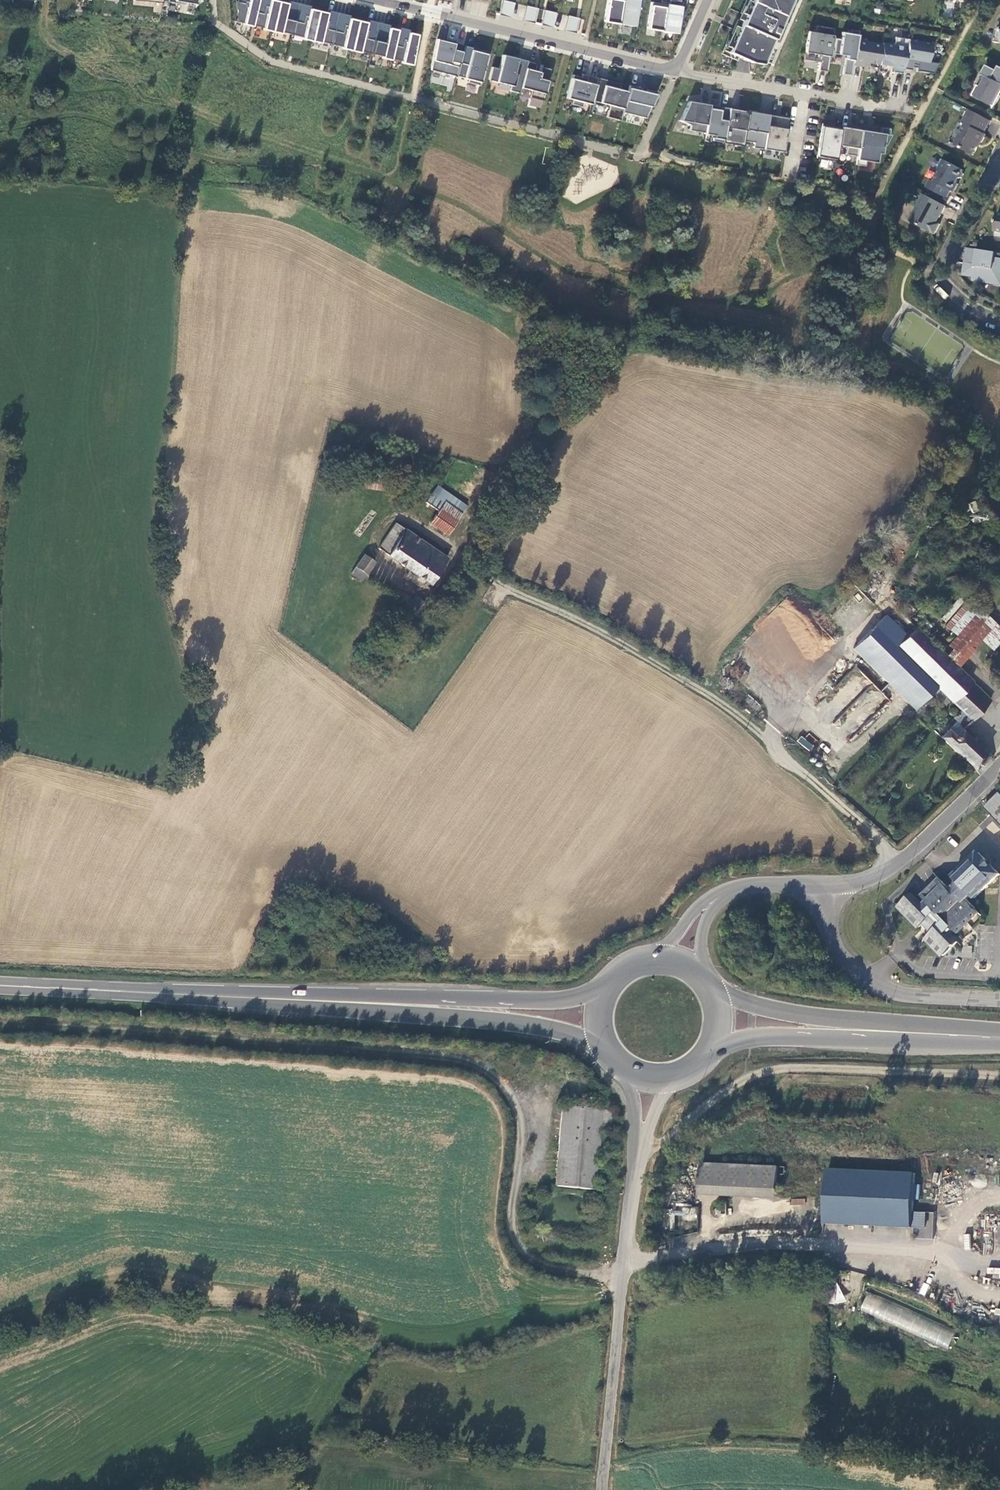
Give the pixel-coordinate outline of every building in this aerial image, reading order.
[(237,1),(237,23),(412,64),(419,32),(399,27),(398,29),(390,28),(391,25),(367,20),(367,22),(350,19),(351,15),(327,10),(327,13),(311,9),(312,6),(287,1),(287,3),(272,0),(238,0),(237,1)] [(515,3),(503,0),(499,14),(511,17),(515,3)] [(606,21),(634,26),(639,0),(638,0),(624,0),(624,1),(616,0),(609,0),(606,21)] [(726,52),(749,63),(760,64),(789,0),(750,0),(726,52)] [(653,6),(649,29),(678,34),(682,7),(668,5),(667,8),(653,6)] [(538,9),(526,6),(522,20),(534,23),(538,9)] [(556,13),(544,10),(541,24),(553,27),(556,13)] [(580,19),(568,16),(565,30),(576,33),(580,19)] [(832,38),(833,29),(816,26),(815,33),(808,32),(803,60),(819,63),(818,70),(826,72),(829,53),(832,38)] [(857,39),(858,31),(850,30),(849,34),(841,32),(840,40),(832,38),(829,53),(845,56),(842,74),(851,75),(852,66),(857,39)] [(895,37),(893,45),(881,43),(881,44),(878,65),(892,67),(892,72),(902,74),(903,69),(907,40),(907,39),(895,37)] [(457,76),(464,52),(457,50),(458,44),(436,39),(431,70),(457,76)] [(878,65),(881,44),(866,42),(866,40),(857,39),(852,66),(862,67),(862,62),(878,65)] [(928,62),(931,44),(907,40),(903,69),(911,70),(911,64),(917,65),(918,61),(928,62)] [(520,88),(527,61),(503,55),(499,69),(492,68),(489,80),(510,86),(509,91),(518,93),(520,88)] [(542,65),(527,61),(520,88),(531,90),(529,97),(542,101),(551,69),(542,67),(542,65)] [(999,64),(997,68),(987,63),(983,72),(986,74),(981,85),(978,83),(973,93),(994,104),(999,93),(999,92),(999,90),(999,64)] [(572,75),(570,81),(566,98),(572,100),(570,105),(582,107),(583,103),(590,104),(591,101),(597,78),(587,75),(586,79),(572,75)] [(618,89),(620,84),(597,78),(591,101),(609,105),(606,117),(619,121),(627,92),(618,89)] [(657,92),(629,86),(627,92),(622,112),(645,118),(657,92)] [(709,105),(688,102),(679,121),(690,125),(689,131),(704,133),(709,105)] [(723,143),(726,121),(718,119),(720,107),(709,105),(704,133),(704,134),(713,136),(712,141),(723,143)] [(728,108),(720,107),(718,119),(726,121),(728,108)] [(991,118),(968,107),(962,121),(965,122),(955,141),(957,144),(974,153),(980,140),(982,141),(986,132),(984,131),(991,118)] [(743,141),(748,112),(728,108),(726,121),(723,143),(724,143),(725,138),(741,144),(740,146),(742,146),(743,141)] [(762,149),(768,115),(748,112),(743,141),(753,143),(752,148),(762,149)] [(782,152),(787,118),(768,115),(762,149),(782,152)] [(840,127),(821,124),(815,158),(835,161),(837,145),(840,127)] [(856,157),(860,130),(840,127),(837,145),(846,147),(844,155),(856,157)] [(854,165),(864,166),(865,161),(875,163),(877,154),(881,154),(882,146),(885,146),(891,135),(888,135),(889,129),(881,128),(880,134),(860,130),(854,165)] [(963,167),(943,157),(938,167),(939,170),(935,179),(930,176),(926,184),(947,196),(951,188),(954,189),(958,181),(956,180),(959,176),(961,175),(963,171),(963,168),(963,167)] [(923,192),(910,219),(936,232),(941,221),(936,219),(938,214),(940,215),(946,203),(923,192)] [(973,273),(973,277),(999,281),(999,255),(995,254),(996,249),(978,246),(968,244),(965,259),(963,272),(973,273)] [(447,535),(468,506),(437,484),(425,502),(438,511),(429,523),(447,535)] [(423,505),(413,499),(409,504),(420,511),(423,505)] [(968,502),(972,513),(976,511),(971,501),(968,502)] [(971,517),(974,524),(979,521),(977,515),(971,517)] [(405,528),(396,522),(377,548),(430,585),(449,558),(406,528),(405,528)] [(355,566),(367,574),(376,562),(364,553),(355,566)] [(362,581),(367,574),(355,566),(351,573),(362,581)] [(412,597),(406,592),(400,599),(407,604),(412,597)] [(424,602),(416,595),(409,604),(417,610),(424,602)] [(948,621),(963,601),(959,598),(944,618),(948,621)] [(945,626),(957,636),(979,611),(967,601),(945,626)] [(957,636),(942,653),(957,667),(994,624),(979,611),(957,636)] [(991,701),(957,667),(942,653),(917,628),(909,636),(887,615),(876,626),(937,687),(932,692),(946,706),(951,701),(961,711),(954,717),(965,728),(991,701)] [(937,687),(876,626),(857,645),(919,705),(932,692),(937,687)] [(988,755),(989,754),(962,731),(955,738),(948,731),(941,738),(975,771),(980,775),(993,761),(988,755)] [(999,827),(999,794),(997,791),(981,807),(999,827)] [(989,817),(982,824),(993,836),(994,835),(999,842),(999,829),(989,817)] [(983,891),(999,874),(999,873),(979,852),(962,869),(956,873),(954,876),(960,883),(952,891),(933,872),(932,873),(941,881),(923,898),(928,902),(923,907),(912,895),(900,906),(896,902),(895,903),(920,928),(924,925),(932,933),(922,944),(927,940),(944,957),(958,943),(950,935),(955,931),(958,933),(979,914),(984,919),(985,918),(968,901),(973,896),(975,898),(983,891)] [(565,1108),(558,1189),(600,1192),(605,1128),(615,1129),(616,1112),(565,1108)] [(696,1193),(774,1198),(776,1166),(698,1161),(696,1193)] [(914,1183),(915,1172),(822,1167),(819,1222),(913,1228),(913,1238),(932,1239),(934,1212),(913,1211),(913,1199),(918,1200),(919,1184),(914,1183)] [(797,1223),(793,1200),(726,1202),(727,1210),(713,1210),(714,1216),(727,1216),(728,1225),(797,1223)] [(829,1305),(844,1302),(840,1284),(825,1287),(829,1305)] [(859,1311),(947,1348),(955,1329),(867,1292),(859,1311)]
